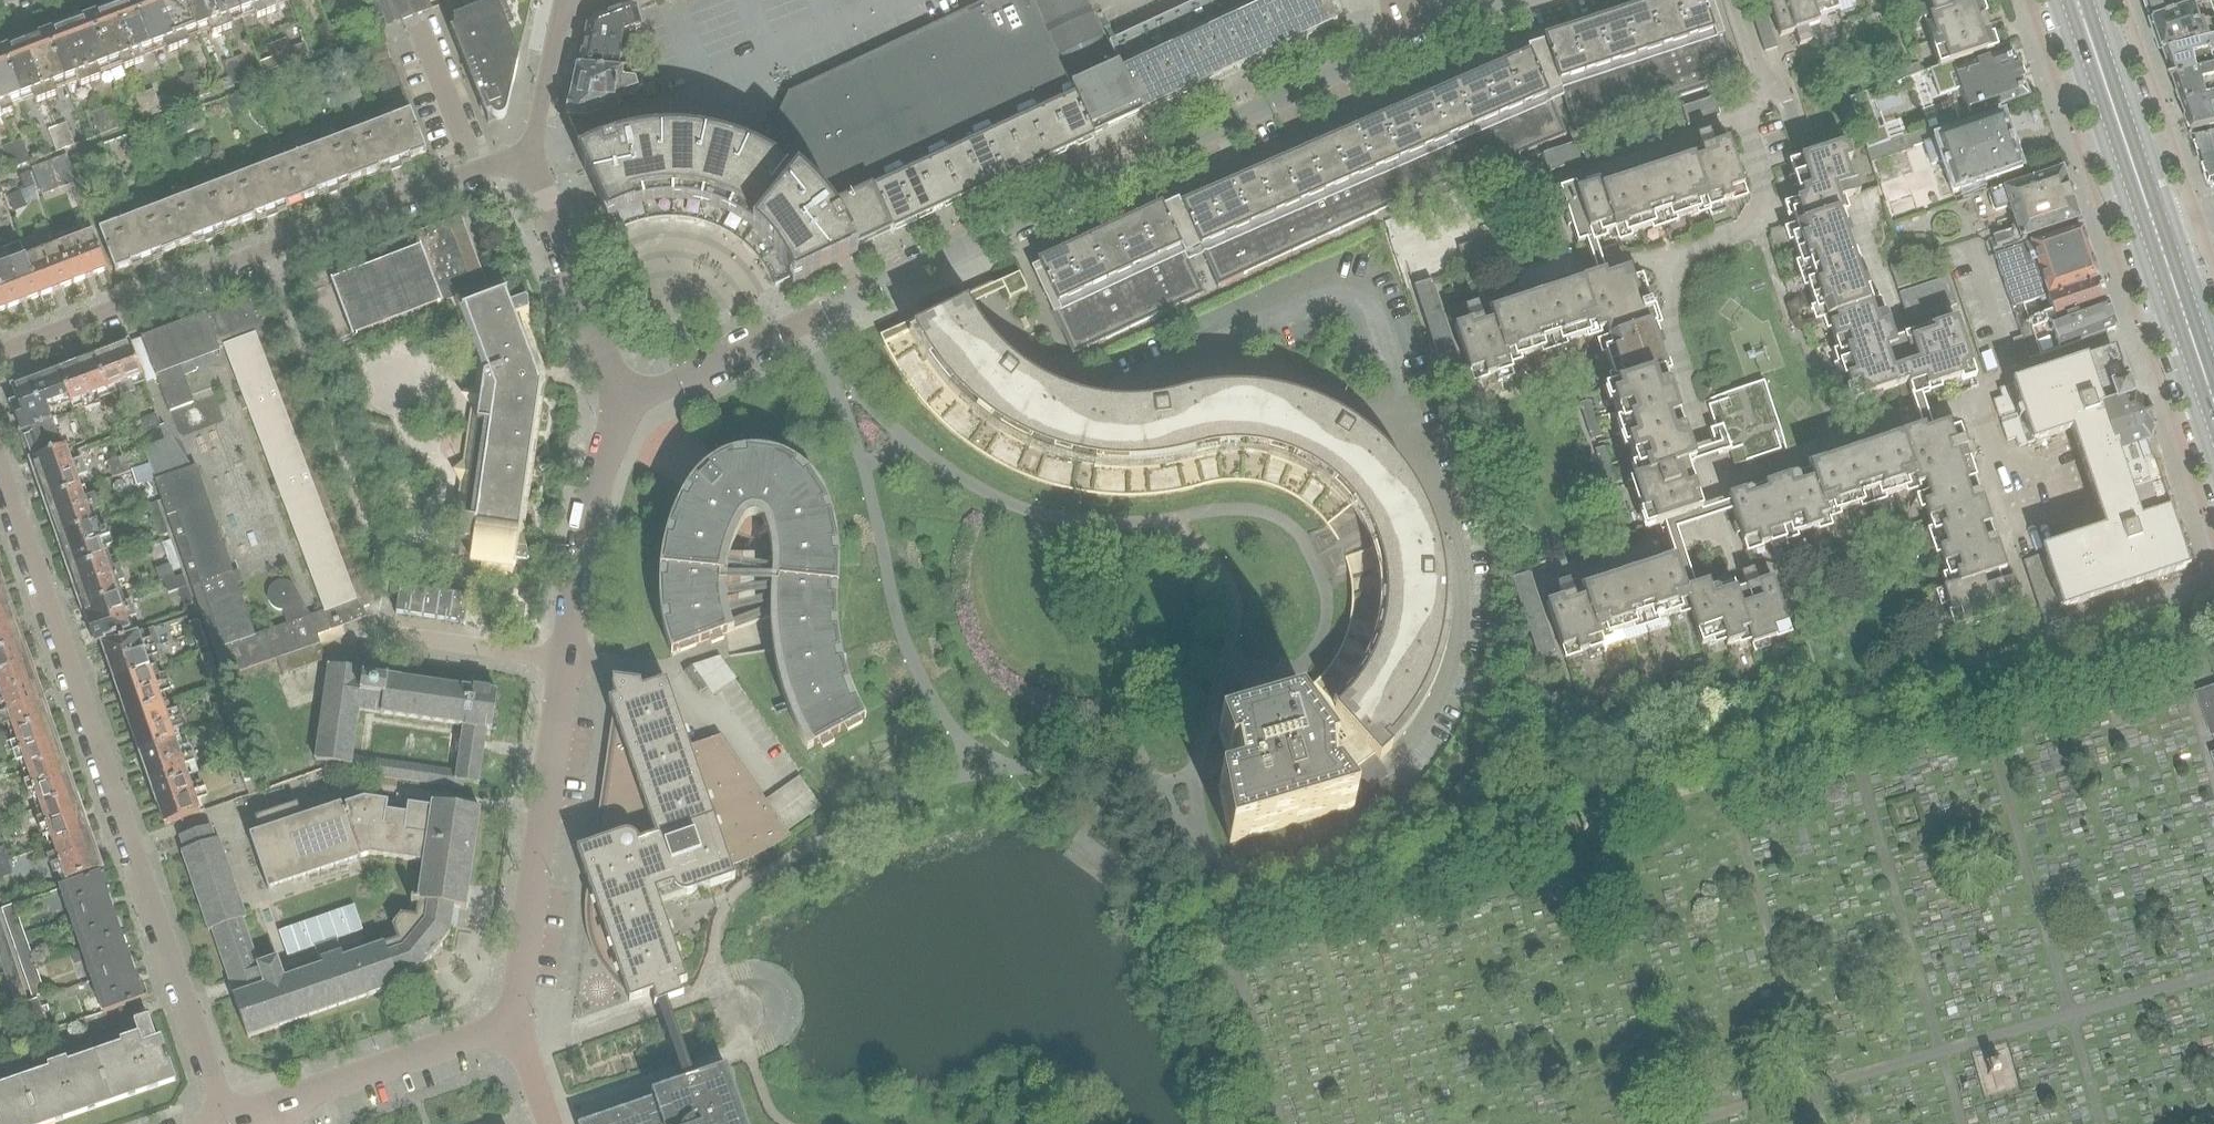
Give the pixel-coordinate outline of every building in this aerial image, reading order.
[(114,8),(125,37),(127,37),(129,41),(124,42),(126,48),(129,47),(135,61),(146,57),(143,48),(152,45),(135,0),(133,0),(114,8)] [(152,45),(164,40),(167,49),(178,44),(173,30),(169,31),(168,26),(173,24),(171,19),(168,20),(160,0),(135,0),(152,45)] [(197,28),(186,0),(160,0),(168,20),(171,19),(173,24),(168,26),(169,31),(173,30),(178,44),(189,40),(186,32),(197,28)] [(197,28),(208,23),(212,32),(222,28),(217,15),(220,13),(218,8),(212,10),(210,6),(213,4),(211,0),(186,0),(197,28)] [(241,11),(236,0),(211,0),(213,4),(210,6),(212,10),(218,8),(220,13),(217,15),(222,28),(233,24),(230,15),(241,11)] [(241,11),(252,7),(255,16),(267,11),(262,0),(236,0),(241,11)] [(267,11),(277,8),(274,0),(262,0),(267,11)] [(394,0),(377,0),(370,3),(372,8),(380,30),(402,21),(394,0)] [(417,15),(411,0),(394,0),(402,21),(417,15)] [(417,15),(433,10),(429,0),(411,0),(417,15)] [(505,0),(472,0),(469,15),(453,20),(456,28),(450,31),(488,125),(501,120),(503,119),(504,118),(505,117),(506,115),(506,114),(519,58),(506,26),(514,23),(505,0)] [(769,238),(777,247),(779,249),(780,251),(788,262),(796,277),(792,278),(792,277),(788,279),(792,287),(857,256),(854,250),(857,248),(856,247),(862,244),(862,246),(869,243),(869,241),(889,232),(890,233),(893,231),(874,191),(1076,98),(1030,0),(987,0),(976,5),(803,86),(788,93),(759,152),(732,211),(735,212),(745,219),(755,225),(757,227),(759,229),(769,238)] [(1076,98),(1095,137),(1094,134),(1140,114),(1107,43),(1087,0),(1030,0),(1076,98)] [(1551,102),(1563,96),(1574,132),(1738,78),(1712,0),(1664,0),(1544,40),(1544,41),(1527,46),(1530,54),(1182,207),(1178,200),(1162,207),(1162,206),(1038,264),(1038,265),(1031,269),(1072,355),(1204,294),(1188,261),(1202,255),(1217,288),(1390,207),(1566,135),(1551,102)] [(1182,8),(1107,43),(1140,114),(1141,116),(1302,40),(1336,25),(1325,1),(1327,0),(1199,0),(1182,8)] [(1767,3),(1777,31),(1791,26),(1798,47),(1811,43),(1806,30),(1818,26),(1815,18),(1838,11),(1836,3),(1845,0),(1766,0),(1767,3)] [(2153,23),(2212,4),(2213,3),(2213,0),(2145,0),(2153,23)] [(1922,21),(1930,44),(1938,68),(1990,51),(1982,29),(1985,28),(1984,26),(1983,23),(1981,24),(1974,3),(1947,11),(1945,4),(1936,7),(1935,3),(1913,10),(1917,23),(1922,21)] [(1766,15),(1762,4),(1750,9),(1753,20),(1766,15)] [(2164,55),(2213,43),(2213,8),(2212,4),(2153,23),(2164,55)] [(588,24),(585,42),(623,46),(625,33),(642,27),(638,14),(637,11),(629,6),(592,20),(588,24)] [(114,8),(91,16),(108,62),(120,57),(123,66),(135,61),(129,47),(126,48),(124,42),(129,41),(127,37),(125,37),(114,8)] [(371,33),(380,30),(372,8),(363,11),(371,33)] [(1766,15),(1753,20),(1757,31),(1770,27),(1766,15)] [(91,16),(69,25),(80,53),(83,53),(85,59),(80,60),(81,64),(85,63),(90,78),(101,74),(98,65),(108,62),(91,16)] [(327,25),(336,46),(345,43),(336,21),(327,25)] [(69,25),(47,33),(64,79),(76,74),(80,83),(90,78),(85,63),(81,64),(80,60),(85,59),(83,53),(80,53),(69,25)] [(326,50),(336,46),(327,25),(318,28),(326,50)] [(1770,27),(1757,31),(1761,42),(1773,38),(1770,27)] [(47,33),(25,41),(37,71),(34,72),(37,78),(41,76),(43,80),(40,81),(46,96),(58,91),(55,82),(64,79),(47,33)] [(1773,38),(1761,42),(1764,53),(1777,49),(1773,38)] [(287,40),(278,43),(287,65),(308,57),(303,44),(291,49),(287,40)] [(36,99),(46,96),(40,81),(43,80),(41,76),(37,78),(34,72),(37,71),(25,41),(2,50),(19,96),(33,90),(36,99)] [(621,58),(623,46),(585,42),(580,67),(617,73),(628,71),(629,59),(621,58)] [(278,69),(287,65),(278,43),(270,47),(278,69)] [(2173,81),(2191,133),(2213,127),(2213,43),(2164,55),(2173,81)] [(385,46),(364,55),(369,68),(390,60),(385,46)] [(19,96),(2,50),(0,51),(0,107),(2,112),(14,108),(10,99),(19,96)] [(2011,52),(1954,71),(1952,64),(1916,76),(1920,86),(1942,78),(1948,94),(1961,90),(1969,115),(2026,96),(2011,52)] [(244,56),(235,60),(243,82),(252,78),(244,56)] [(234,85),(243,82),(235,60),(225,64),(234,85)] [(617,77),(580,70),(575,89),(612,97),(660,82),(654,63),(633,69),(634,72),(617,77)] [(1905,77),(1903,69),(1901,63),(1892,66),(1896,80),(1905,77)] [(1918,64),(1903,69),(1905,77),(1921,72),(1918,64)] [(302,70),(293,73),(297,84),(306,81),(302,70)] [(191,77),(199,99),(209,95),(200,73),(191,77)] [(190,102),(199,99),(191,77),(181,81),(190,102)] [(586,121),(617,112),(612,97),(575,89),(569,120),(572,127),(574,126),(572,120),(586,121)] [(145,94),(153,116),(163,112),(155,90),(145,94)] [(1849,99),(1862,138),(1866,150),(1889,142),(1884,128),(1878,130),(1866,93),(1849,99)] [(144,119),(153,116),(145,94),(136,97),(144,119)] [(241,94),(228,99),(233,111),(246,106),(241,94)] [(1095,137),(1076,98),(874,191),(893,231),(943,207),(1095,137)] [(1719,116),(1719,115),(1714,99),(1706,101),(1711,119),(1719,116)] [(1698,104),(1703,121),(1711,119),(1706,101),(1698,104)] [(1695,124),(1703,121),(1698,104),(1690,107),(1695,124)] [(1772,106),(1568,175),(1600,268),(1577,276),(1600,344),(1660,324),(1737,552),(1919,491),(1920,496),(1981,475),(1932,332),(1906,341),(1839,146),(1791,162),(1772,106)] [(111,107),(101,110),(110,133),(119,129),(111,107)] [(1687,127),(1695,124),(1690,107),(1682,109),(1687,127)] [(100,136),(110,133),(101,110),(92,114),(100,136)] [(411,112),(348,136),(363,177),(380,171),(379,169),(387,166),(390,172),(392,171),(391,170),(399,167),(400,168),(401,168),(399,162),(408,158),(408,160),(426,154),(411,112)] [(2003,113),(1952,131),(1950,124),(1868,152),(1872,164),(1932,143),(1951,197),(2023,172),(2003,113)] [(187,132),(194,129),(191,122),(184,125),(187,132)] [(58,127),(66,149),(75,146),(67,123),(58,127)] [(57,152),(66,149),(58,127),(49,130),(57,152)] [(2191,135),(2200,161),(2213,158),(2213,129),(2191,135)] [(700,199),(703,200),(705,201),(717,204),(730,210),(732,211),(759,152),(750,148),(740,144),(732,142),(725,139),(718,137),(710,136),(703,134),(695,133),(687,132),(679,132),(671,132),(663,132),(655,132),(646,133),(638,134),(630,136),(623,138),(615,140),(608,142),(600,144),(593,147),(586,150),(584,147),(582,148),(584,151),(577,155),(607,219),(615,216),(614,212),(612,213),(611,209),(627,203),(643,199),(657,197),(671,196),(674,196),(687,197),(700,199)] [(348,136),(286,160),(301,201),(317,195),(317,193),(325,189),(328,196),(329,195),(329,194),(337,191),(338,192),(339,191),(337,185),(346,182),(347,184),(363,177),(348,136)] [(22,142),(14,145),(19,159),(22,166),(29,163),(22,142)] [(1566,146),(1572,164),(1580,161),(1574,144),(1566,146)] [(19,159),(14,145),(4,148),(9,163),(19,159)] [(102,145),(72,157),(74,163),(95,154),(97,160),(106,157),(102,145)] [(1564,167),(1572,164),(1566,146),(1558,149),(1564,167)] [(1556,169),(1564,167),(1558,149),(1550,152),(1556,169)] [(1556,169),(1550,152),(1542,154),(1547,172),(1556,169)] [(2213,186),(2213,158),(2200,161),(2210,187),(2213,186)] [(285,207),(301,201),(286,160),(224,184),(239,225),(256,219),(255,216),(264,213),(266,219),(267,219),(267,217),(276,214),(276,215),(278,215),(275,209),(284,205),(285,207)] [(2019,242),(2077,223),(2080,222),(2062,170),(2001,189),(1990,193),(1997,212),(2008,208),(2015,230),(2000,236),(2003,247),(2019,242)] [(223,231),(239,225),(224,184),(162,207),(178,248),(195,242),(194,240),(202,237),(204,243),(206,242),(205,241),(214,238),(215,239),(216,238),(214,232),(222,228),(223,231)] [(26,203),(21,191),(7,197),(12,209),(26,203)] [(672,219),(671,196),(657,197),(643,199),(627,203),(611,209),(612,213),(614,212),(615,216),(618,222),(617,222),(621,231),(623,229),(623,228),(633,224),(644,221),(645,222),(648,221),(648,220),(659,218),(670,218),(670,219),(672,219)] [(674,196),(671,196),(672,219),(673,219),(673,218),(685,219),(696,221),(696,222),(697,222),(703,200),(700,199),(687,197),(674,196)] [(717,204),(705,201),(703,200),(697,222),(699,223),(699,221),(710,225),(720,229),(720,230),(721,231),(732,211),(730,210),(717,204)] [(162,255),(178,248),(162,207),(99,231),(115,273),(132,266),(131,264),(140,260),(143,266),(144,266),(143,265),(152,261),(153,263),(154,262),(151,256),(161,252),(162,255)] [(735,212),(732,211),(721,231),(723,232),(723,231),(733,237),(742,243),(742,244),(743,245),(757,227),(755,225),(745,219),(735,212)] [(489,376),(483,378),(461,539),(471,541),(469,556),(401,548),(405,559),(480,570),(485,577),(511,581),(512,575),(513,575),(516,559),(529,561),(523,533),(545,383),(544,367),(530,331),(528,298),(512,304),(507,291),(491,297),(461,217),(377,249),(382,261),(331,281),(353,338),(459,298),(489,376)] [(759,229),(757,227),(743,245),(744,246),(745,245),(753,253),(761,261),(760,262),(761,263),(779,249),(777,247),(769,238),(759,229)] [(2047,297),(2097,279),(2080,229),(1994,257),(2029,360),(2040,356),(2031,329),(2023,305),(2047,297)] [(93,233),(59,246),(73,283),(106,271),(93,233)] [(1472,244),(1475,255),(1489,251),(1485,239),(1472,244)] [(1462,259),(1475,255),(1472,244),(1458,248),(1462,259)] [(73,283),(59,246),(26,259),(39,296),(73,283)] [(780,251),(779,249),(761,263),(762,265),(763,264),(769,273),(775,283),(773,284),(775,287),(783,283),(782,281),(788,279),(792,277),(792,278),(796,277),(788,262),(780,251)] [(1475,255),(1479,268),(1493,263),(1489,251),(1475,255)] [(1477,268),(1479,268),(1475,255),(1462,259),(1465,271),(1465,272),(1466,272),(1473,270),(1477,268)] [(0,269),(0,291),(6,309),(39,296),(26,259),(0,269)] [(1893,279),(1907,274),(1903,263),(1889,268),(1893,279)] [(1510,363),(1608,330),(1649,315),(1658,313),(1651,292),(1638,296),(1629,270),(1606,277),(1604,273),(1561,287),(1560,285),(1554,287),(1555,289),(1516,302),(1516,300),(1510,302),(1511,304),(1490,311),(1494,323),(1484,326),(1477,306),(1465,310),(1470,324),(1454,329),(1473,384),(1496,376),(1498,383),(1515,378),(1510,363)] [(1001,282),(1009,299),(1027,291),(1019,274),(1001,282)] [(1910,285),(1907,274),(1893,279),(1897,290),(1911,286),(1910,285)] [(1939,281),(1943,295),(1951,292),(1947,278),(1939,281)] [(2032,329),(2049,323),(2105,303),(2097,279),(2047,297),(2054,316),(2050,318),(2048,314),(2029,320),(2032,329)] [(1939,296),(1943,295),(1939,281),(1931,283),(1935,297),(1939,296)] [(1414,287),(1417,296),(1434,290),(1432,282),(1415,287),(1414,287)] [(1927,300),(1935,297),(1931,283),(1923,286),(1927,300)] [(1919,303),(1927,300),(1923,286),(1914,289),(1919,303)] [(1915,304),(1919,303),(1914,289),(1906,291),(1911,305),(1915,304)] [(1434,290),(1417,296),(1419,304),(1437,298),(1434,290)] [(1903,308),(1911,305),(1906,291),(1898,294),(1903,308)] [(1939,296),(1944,310),(1956,306),(1951,292),(1943,295),(1939,296)] [(1927,300),(1932,314),(1944,310),(1939,296),(1935,297),(1927,300)] [(1437,298),(1419,304),(1422,312),(1440,306),(1437,298)] [(368,606),(264,331),(260,322),(252,299),(206,316),(205,313),(203,314),(204,315),(143,338),(143,337),(141,338),(170,413),(195,404),(181,365),(227,347),(318,588),(315,589),(323,610),(310,615),(297,593),(294,586),(291,584),(289,583),(286,582),(284,581),(280,581),(278,581),(274,583),(272,584),(271,586),(269,589),(268,592),(267,596),(268,600),(269,603),(272,607),(274,608),(276,610),(278,610),(282,611),(286,623),(256,634),(232,572),(191,588),(223,680),(320,643),(317,635),(343,625),(366,617),(363,608),(368,606)] [(1915,304),(1920,318),(1932,314),(1927,300),(1919,303),(1915,304)] [(2058,351),(2114,330),(2105,303),(2049,323),(2032,329),(2031,329),(2040,356),(2058,351)] [(1424,685),(1428,677),(1431,669),(1433,661),(1436,653),(1438,645),(1439,637),(1441,629),(1442,620),(1442,612),(1443,603),(1443,595),(1443,587),(1442,578),(1441,570),(1440,562),(1438,554),(1436,546),(1434,538),(1432,530),(1429,522),(1426,514),(1422,507),(1419,499),(1415,492),(1410,485),(1406,478),(1401,471),(1396,465),(1390,459),(1385,452),(1379,447),(1372,441),(1366,436),(1359,431),(1353,426),(1346,422),(1339,417),(1331,413),(1324,410),(1316,406),(1308,403),(1300,401),(1292,398),(1284,396),(1276,394),(1268,393),(1259,392),(1251,391),(1242,390),(1234,390),(1226,390),(1217,391),(1209,392),(1200,393),(1192,395),(1184,397),(1168,401),(1161,402),(1153,404),(1145,405),(1138,405),(1130,405),(1122,405),(1115,405),(1107,404),(1099,403),(1092,402),(1084,400),(1077,398),(1069,395),(1062,393),(1055,390),(1048,386),(1041,383),(1034,379),(1027,375),(1021,370),(1015,365),(1009,360),(1003,355),(997,349),(992,344),(987,338),(983,331),(978,325),(974,318),(970,311),(967,304),(949,312),(946,307),(927,316),(930,322),(902,335),(899,328),(880,337),(884,346),(888,355),(893,363),(898,371),(903,379),(908,387),(914,394),(920,402),(926,409),(933,416),(939,422),(946,429),(953,435),(961,441),(968,446),(976,452),(984,457),(992,462),(1000,466),(1009,471),(1017,475),(1026,478),(1035,482),(1044,485),(1053,487),(1062,490),(1071,492),(1081,494),(1090,495),(1099,497),(1109,497),(1118,498),(1128,498),(1137,498),(1147,497),(1156,497),(1166,495),(1175,494),(1184,492),(1194,490),(1209,486),(1215,484),(1221,484),(1227,483),(1233,483),(1239,483),(1246,483),(1252,484),(1258,485),(1264,486),(1270,488),(1276,490),(1282,492),(1287,495),(1293,498),(1298,501),(1303,505),(1308,508),(1313,512),(1317,517),(1322,521),(1326,526),(1329,530),(1332,534),(1334,538),(1337,542),(1344,559),(1346,564),(1348,569),(1349,574),(1350,579),(1351,585),(1351,592),(1351,598),(1351,604),(1351,611),(1350,617),(1349,623),(1347,629),(1346,635),(1344,641),(1341,647),(1338,652),(1335,658),(1332,663),(1329,668),(1325,673),(1321,678),(1316,683),(1312,687),(1307,691),(1302,695),(1297,698),(1291,701),(1260,716),(1263,720),(1285,714),(1336,784),(1375,756),(1379,761),(1385,755),(1391,749),(1390,748),(1387,751),(1380,743),(1384,739),(1386,742),(1392,735),(1398,728),(1403,721),(1408,714),(1413,707),(1417,700),(1421,692),(1424,685)] [(1915,304),(1911,305),(1903,308),(1907,322),(1920,318),(1915,304)] [(1443,314),(1440,306),(1422,312),(1425,320),(1443,314)] [(1443,314),(1425,320),(1428,328),(1445,322),(1443,314)] [(1659,345),(1649,315),(1608,330),(1611,339),(1602,342),(1618,387),(1610,390),(1640,481),(1628,485),(1636,509),(1641,508),(1648,531),(1698,515),(1693,501),(1698,499),(1687,467),(1694,465),(1685,438),(1682,439),(1669,399),(1672,398),(1670,392),(1667,393),(1661,375),(1668,372),(1661,350),(1664,349),(1662,344),(1659,345)] [(1448,330),(1445,322),(1428,328),(1430,336),(1448,330)] [(1950,383),(1974,375),(1957,322),(1939,328),(1938,326),(1932,328),(1950,383)] [(1451,338),(1448,330),(1430,336),(1433,344),(1451,338)] [(1453,346),(1451,338),(1433,344),(1436,352),(1453,346)] [(91,357),(104,392),(143,378),(130,343),(91,357)] [(1456,355),(1453,346),(1436,352),(1438,360),(1456,355)] [(2059,611),(2183,569),(2170,531),(2162,533),(2159,524),(2162,523),(2165,517),(2166,517),(2143,448),(2148,446),(2152,430),(2144,407),(2143,407),(2131,399),(2130,399),(2125,384),(2121,385),(2110,352),(2014,384),(2014,385),(1998,390),(2001,399),(1992,402),(1998,419),(2002,417),(2005,424),(2001,425),(2006,443),(2015,440),(2018,448),(2034,443),(2034,444),(2070,432),(2103,531),(2043,551),(2051,575),(2047,576),(2048,579),(2051,587),(2054,596),(2056,604),(2059,611)] [(1459,363),(1456,355),(1438,360),(1441,369),(1459,363)] [(71,404),(104,392),(91,357),(52,372),(62,400),(69,398),(71,404)] [(1461,371),(1459,363),(1441,369),(1444,377),(1461,371)] [(1464,379),(1461,371),(1444,377),(1447,385),(1464,379)] [(42,393),(47,405),(62,400),(52,372),(13,387),(18,403),(42,393)] [(21,433),(52,421),(47,405),(42,393),(18,403),(12,405),(21,433)] [(1587,422),(1597,418),(1591,401),(1582,404),(1587,422)] [(154,415),(147,418),(144,425),(146,430),(158,426),(154,415)] [(1603,436),(1597,418),(1587,422),(1593,439),(1603,436)] [(21,433),(31,461),(32,461),(32,460),(62,448),(52,421),(21,433)] [(166,441),(160,426),(138,434),(144,450),(166,441)] [(144,450),(138,434),(135,427),(128,430),(137,452),(144,450)] [(117,441),(120,449),(129,446),(126,438),(117,441)] [(137,469),(129,446),(120,449),(123,457),(108,462),(114,477),(137,469)] [(1597,450),(1603,467),(1612,464),(1606,447),(1597,450)] [(147,458),(144,450),(137,452),(140,460),(147,458)] [(33,465),(45,502),(81,489),(68,452),(33,465)] [(717,461),(715,462),(713,463),(709,465),(704,470),(700,472),(696,476),(691,482),(687,489),(686,490),(684,494),(682,497),(677,507),(673,517),(668,528),(665,539),(663,548),(661,558),(660,568),(659,578),(659,586),(659,596),(659,604),(661,617),(662,625),(665,635),(669,649),(671,654),(777,615),(777,616),(778,623),(778,630),(779,639),(780,651),(782,658),(782,663),(785,675),(787,684),(791,697),(796,709),(801,723),(804,730),(813,747),(813,748),(860,722),(865,719),(861,711),(858,704),(854,696),(851,688),(848,679),(845,671),(843,662),(841,653),(839,644),(838,636),(837,625),(837,616),(837,608),(837,600),(838,590),(838,581),(839,573),(839,566),(838,557),(837,547),(835,532),(832,517),(831,517),(831,516),(831,515),(831,514),(831,513),(830,513),(830,512),(830,511),(830,510),(830,509),(829,509),(829,508),(829,507),(829,506),(828,506),(828,505),(828,504),(827,503),(827,502),(827,501),(826,501),(826,500),(826,499),(825,499),(825,498),(825,497),(824,497),(824,496),(824,495),(823,495),(823,494),(823,493),(822,493),(822,492),(819,487),(814,480),(809,475),(803,470),(796,465),(788,460),(782,457),(776,455),(768,453),(759,452),(748,452),(742,453),(736,454),(728,456),(717,461)] [(143,468),(150,465),(147,458),(140,460),(143,468)] [(1618,482),(1612,464),(1603,467),(1608,485),(1618,482)] [(150,465),(143,468),(136,471),(147,502),(158,498),(191,586),(232,571),(197,468),(156,482),(150,465)] [(1968,471),(1926,485),(1929,494),(1920,497),(1949,585),(1934,590),(1939,606),(1947,604),(1955,627),(1973,621),(1974,626),(1983,622),(1982,618),(2009,609),(2004,594),(2017,590),(2013,577),(1994,584),(1991,574),(2001,571),(1994,550),(1997,549),(1995,543),(1993,544),(1980,505),(1982,504),(1980,498),(1978,499),(1968,471)] [(45,502),(58,537),(93,524),(81,489),(45,502)] [(169,534),(158,502),(149,505),(160,537),(169,534)] [(58,537),(69,572),(106,559),(93,524),(58,537)] [(181,569),(171,541),(162,544),(172,572),(181,569)] [(2027,568),(2043,563),(2040,555),(2024,561),(2027,568)] [(1602,640),(1689,611),(1692,610),(1687,592),(1675,558),(1654,565),(1653,562),(1648,564),(1649,567),(1608,580),(1607,577),(1602,579),(1603,582),(1582,589),(1585,600),(1576,603),(1569,584),(1557,588),(1561,601),(1546,606),(1564,660),(1588,652),(1590,660),(1607,655),(1602,640)] [(69,572),(82,608),(118,595),(106,559),(69,572)] [(2046,571),(2043,563),(2027,568),(2029,577),(2046,571)] [(1687,592),(1692,610),(1689,611),(1701,645),(1724,638),(1726,646),(1749,638),(1754,653),(1770,648),(1767,640),(1791,633),(1785,615),(1789,613),(1786,604),(1781,605),(1773,578),(1757,583),(1753,570),(1740,574),(1747,594),(1738,597),(1734,585),(1711,593),(1709,585),(1687,592)] [(2029,577),(2032,585),(2048,579),(2047,576),(2046,571),(2029,577)] [(11,607),(0,574),(0,611),(11,607)] [(1514,588),(1531,582),(1529,574),(1511,580),(1514,588)] [(184,607),(193,604),(183,576),(175,579),(184,607)] [(2032,585),(2035,593),(2051,587),(2048,579),(2032,585)] [(1516,596),(1534,590),(1531,582),(1514,588),(1516,596)] [(2037,601),(2054,596),(2051,587),(2035,593),(2037,601)] [(400,589),(397,615),(464,623),(467,597),(400,589)] [(1519,604),(1537,598),(1534,590),(1516,596),(1519,604)] [(131,631),(118,595),(82,608),(94,644),(131,631)] [(2040,609),(2056,604),(2054,596),(2037,601),(2040,609)] [(1522,612),(1539,606),(1537,598),(1519,604),(1522,612)] [(2043,617),(2059,612),(2059,611),(2056,604),(2040,609),(2043,617)] [(1522,612),(1525,620),(1542,614),(1539,606),(1522,612)] [(24,643),(11,607),(0,611),(0,652),(24,643)] [(2043,617),(2045,625),(2062,620),(2059,612),(2043,617)] [(1527,629),(1545,623),(1542,614),(1525,620),(1527,629)] [(189,623),(198,650),(208,647),(199,620),(189,623)] [(1527,629),(1530,637),(1547,631),(1545,623),(1527,629)] [(1533,645),(1550,639),(1547,631),(1530,637),(1533,645)] [(102,645),(114,680),(151,668),(139,633),(102,645)] [(1533,645),(1535,653),(1553,647),(1550,639),(1533,645)] [(37,681),(24,643),(0,652),(0,694),(37,681)] [(327,660),(320,644),(279,659),(285,675),(327,660)] [(1538,661),(1556,655),(1553,647),(1535,653),(1538,661)] [(222,684),(211,653),(201,657),(212,687),(222,684)] [(706,662),(718,679),(719,680),(730,672),(720,657),(706,662)] [(400,678),(388,676),(388,673),(333,665),(332,665),(329,664),(315,760),(324,762),(323,768),(462,788),(463,782),(477,784),(485,730),(491,730),(496,692),(462,687),(462,688),(451,687),(451,686),(449,686),(438,685),(438,684),(436,684),(436,685),(426,683),(426,682),(424,682),(424,683),(413,681),(411,680),(411,681),(400,679),(400,678)] [(692,666),(684,672),(699,693),(707,688),(692,666)] [(114,680),(127,717),(164,704),(151,668),(114,680)] [(592,918),(593,925),(595,933),(597,942),(599,947),(604,957),(608,963),(612,968),(616,973),(621,979),(629,1002),(653,993),(657,1004),(654,1005),(655,1006),(684,996),(679,984),(687,982),(660,905),(735,879),(730,865),(747,859),(763,851),(778,842),(787,836),(785,832),(764,802),(719,740),(690,750),(666,682),(642,690),(640,685),(640,684),(613,680),(613,681),(613,682),(612,689),(616,699),(609,702),(617,727),(601,842),(576,850),(593,898),(592,904),(592,918)] [(12,733),(50,719),(37,681),(0,694),(0,699),(12,733)] [(2198,694),(2212,736),(2213,735),(2213,688),(2198,694)] [(164,704),(127,717),(140,752),(176,739),(164,704)] [(1353,808),(1336,784),(1285,714),(1263,720),(1218,734),(1237,783),(1218,789),(1229,844),(1353,808)] [(63,757),(50,719),(12,733),(25,771),(63,757)] [(140,752),(152,787),(189,775),(189,774),(199,771),(187,738),(177,741),(176,739),(140,752)] [(25,771),(37,808),(76,793),(63,757),(25,771)] [(254,774),(249,760),(239,763),(244,777),(254,774)] [(165,825),(202,812),(189,775),(152,787),(151,788),(165,825)] [(820,807),(799,778),(764,802),(785,832),(820,807)] [(260,792),(255,779),(246,782),(250,796),(260,792)] [(37,808),(50,845),(89,831),(76,793),(37,808)] [(426,959),(430,960),(442,945),(443,941),(449,933),(453,906),(465,908),(480,809),(431,802),(431,807),(407,803),(405,814),(385,811),(386,801),(363,797),(312,815),(301,818),(298,808),(256,822),(260,832),(249,836),(267,888),(358,858),(369,854),(422,863),(417,901),(411,900),(410,906),(416,906),(414,918),(398,916),(391,924),(397,942),(345,960),(343,953),(323,960),(325,966),(286,979),(278,959),(259,965),(243,918),(247,916),(220,837),(216,839),(211,824),(179,835),(185,849),(181,850),(182,854),(184,853),(186,860),(185,860),(185,862),(187,862),(189,868),(188,869),(188,871),(189,871),(192,879),(191,880),(192,882),(193,882),(195,888),(195,891),(196,891),(199,898),(198,899),(198,901),(200,900),(202,907),(201,908),(202,910),(203,910),(205,918),(204,918),(205,920),(206,920),(209,926),(207,927),(208,929),(212,928),(230,981),(231,981),(236,995),(234,995),(247,1037),(289,1023),(398,986),(395,978),(417,971),(426,959)] [(102,868),(89,831),(50,845),(63,882),(102,868)] [(9,861),(5,847),(0,849),(0,864),(9,861)] [(0,864),(0,879),(14,874),(9,861),(0,864)] [(105,872),(104,873),(59,888),(80,949),(126,933),(125,932),(124,932),(120,918),(117,919),(114,908),(115,908),(111,897),(110,897),(107,889),(109,888),(104,874),(105,874),(105,872)] [(367,929),(358,904),(282,929),(290,955),(321,944),(326,957),(339,952),(335,940),(367,929)] [(2,909),(13,939),(25,934),(15,905),(2,909)] [(126,933),(80,949),(102,1013),(148,997),(148,995),(146,996),(141,981),(139,982),(136,971),(133,960),(132,960),(128,949),(130,948),(125,934),(126,934),(126,933)] [(35,964),(25,934),(13,939),(23,968),(35,964)] [(18,968),(7,937),(0,939),(0,956),(5,972),(18,968)] [(46,994),(35,964),(23,968),(33,998),(46,994)] [(18,968),(5,972),(16,1004),(28,1000),(18,968)] [(26,1030),(48,1023),(45,1015),(43,1015),(38,1000),(20,1006),(25,1022),(24,1022),(26,1030)] [(176,1081),(161,1038),(157,1040),(149,1017),(136,1022),(135,1020),(133,1021),(137,1031),(120,1037),(122,1041),(64,1061),(63,1057),(43,1064),(45,1070),(0,1086),(0,1123),(52,1123),(176,1081)] [(2013,1051),(1980,1057),(1986,1092),(2018,1087),(2013,1051)] [(726,1067),(694,1078),(693,1076),(682,1080),(683,1082),(651,1093),(653,1098),(579,1123),(746,1123),(726,1067)]
